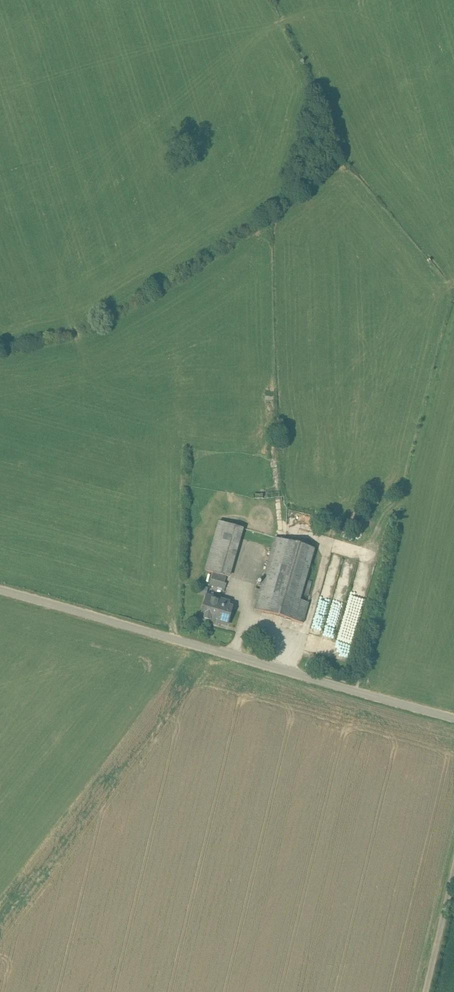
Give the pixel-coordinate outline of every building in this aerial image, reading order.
[(219,522),(205,570),(213,573),(226,577),(228,577),(242,529),(219,522)] [(275,538),(254,609),(303,623),(309,603),(300,600),(314,549),(275,538)] [(226,577),(213,573),(211,580),(212,580),(224,584),(226,577)] [(224,584),(212,580),(210,586),(225,590),(226,584),(224,584)] [(229,602),(206,596),(199,621),(214,625),(215,622),(227,625),(232,609),(228,608),(229,602)]
